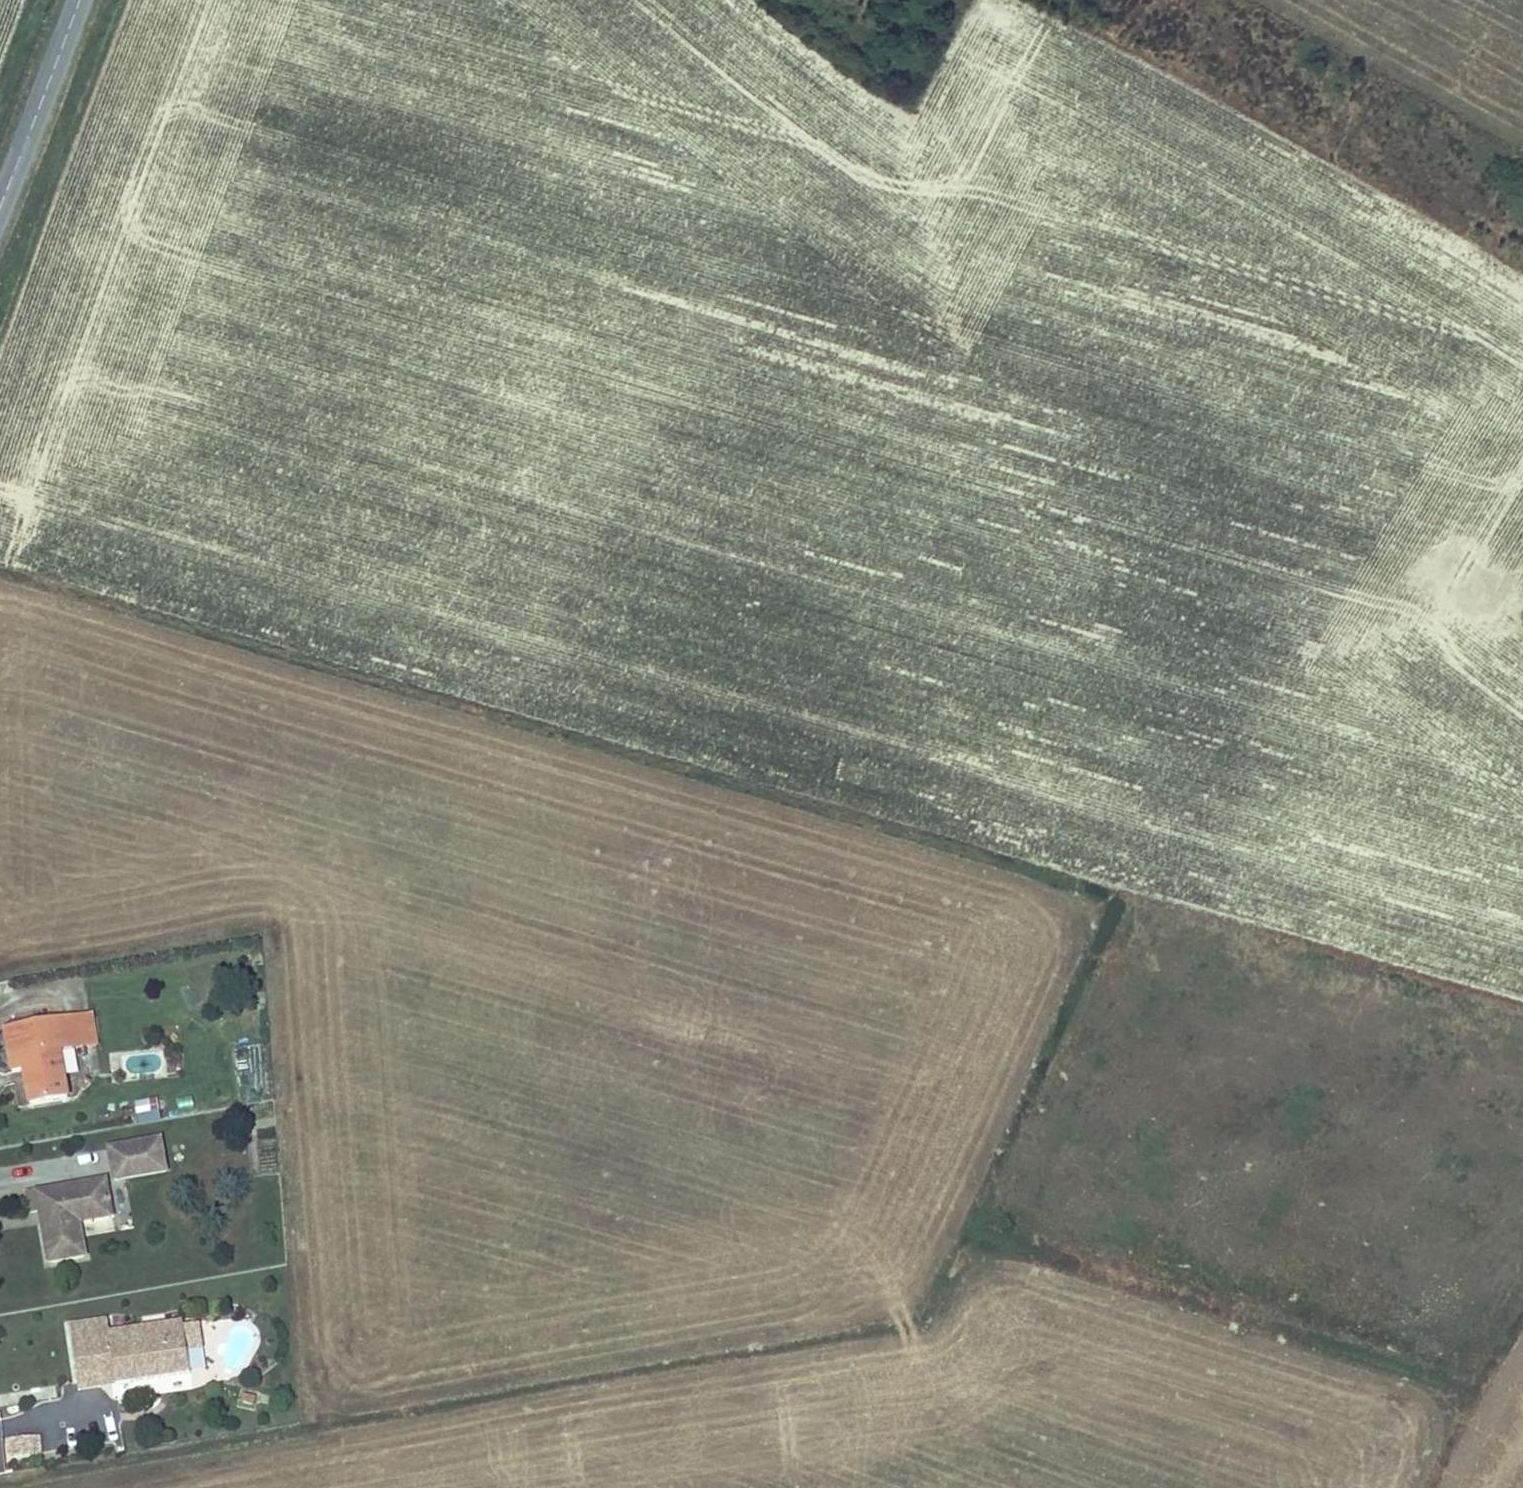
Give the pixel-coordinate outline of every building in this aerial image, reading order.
[(93,1016),(7,1030),(14,1073),(29,1070),(31,1082),(27,1083),(31,1108),(72,1101),(64,1053),(98,1047),(93,1016)] [(133,1103),(136,1119),(161,1114),(158,1099),(133,1103)] [(159,1140),(108,1149),(114,1181),(165,1172),(159,1140)] [(31,1214),(41,1212),(49,1210),(51,1222),(43,1224),(50,1263),(85,1256),(79,1223),(111,1216),(104,1180),(28,1196),(31,1214)] [(49,1210),(41,1212),(43,1224),(51,1222),(49,1210)] [(99,1383),(96,1367),(111,1365),(115,1388),(189,1375),(185,1350),(200,1347),(196,1322),(108,1337),(106,1324),(68,1329),(77,1386),(99,1383)] [(99,1383),(77,1386),(78,1394),(115,1388),(111,1365),(96,1367),(99,1383)] [(189,1375),(115,1388),(117,1402),(191,1390),(189,1375)] [(40,1439),(7,1444),(10,1465),(44,1460),(40,1439)]
